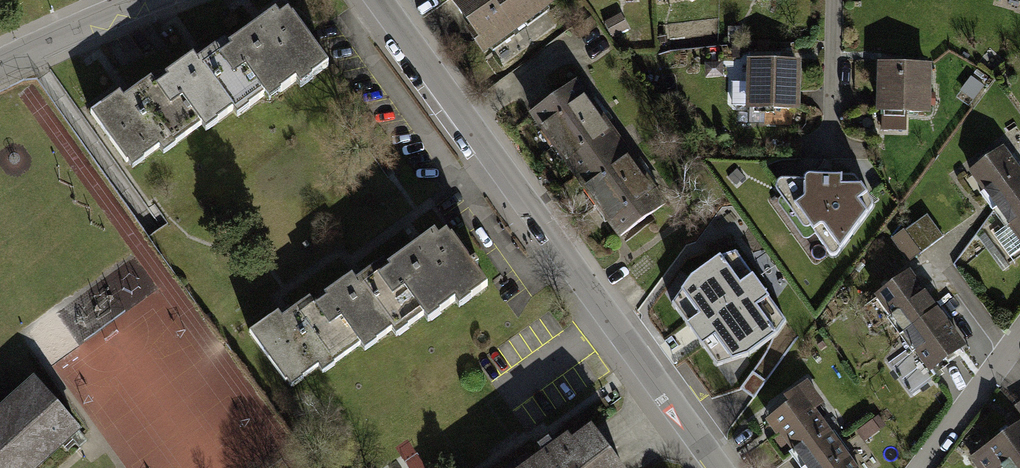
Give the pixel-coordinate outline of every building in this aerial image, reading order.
[(488,46),(554,0),(455,0),(488,46)] [(112,90),(87,108),(128,165),(139,157),(137,153),(151,143),(158,153),(173,143),(171,140),(196,123),(201,130),(214,120),(213,118),(226,108),(232,117),(246,107),(244,104),(260,93),(265,99),(275,92),(273,88),(290,76),(295,84),(309,74),(308,73),(325,61),(286,6),(278,12),(273,6),(256,18),(225,40),(222,36),(205,48),(193,56),(189,50),(148,79),(145,74),(127,87),(116,95),(112,90)] [(798,60),(745,59),(744,110),(797,112),(798,60)] [(930,62),(878,61),(876,116),(929,117),(930,62)] [(526,111),(569,170),(618,134),(575,75),(526,111)] [(618,134),(569,170),(616,233),(665,197),(618,134)] [(1005,144),(966,170),(992,209),(1019,190),(1019,165),(1005,144)] [(873,203),(872,201),(857,179),(854,178),(809,176),(806,178),(804,181),(783,181),(781,183),(780,187),(831,255),(834,256),(837,254),(873,206),(873,203)] [(992,209),(1000,221),(990,228),(1009,255),(1019,248),(1019,190),(992,209)] [(912,262),(947,238),(930,214),(895,237),(912,262)] [(276,311),(251,329),(292,386),(303,378),(300,375),(314,365),(322,375),(337,364),(335,362),(359,344),(364,351),(378,341),(376,339),(390,329),(396,338),(409,328),(408,326),(424,314),(429,320),(439,313),(437,310),(454,298),(459,305),(473,296),(472,294),(489,282),(449,227),(441,233),(437,227),(420,239),(389,262),(385,257),(368,269),(357,277),(352,271),(312,300),(309,296),(291,308),(280,316),(276,311)] [(692,278),(682,292),(733,361),(750,356),(777,336),(786,322),(736,253),(718,258),(692,278)] [(937,306),(911,268),(877,291),(881,298),(871,304),(881,319),(890,313),(901,330),(937,306)] [(964,345),(937,306),(901,330),(928,369),(964,345)] [(30,377),(0,403),(0,467),(47,467),(83,436),(30,377)] [(797,463),(836,435),(815,406),(823,401),(805,377),(786,391),(791,398),(764,418),(797,463)] [(970,457),(978,467),(1019,467),(1019,422),(970,457)] [(592,423),(572,438),(566,431),(560,436),(553,441),(549,436),(534,446),(539,452),(517,467),(625,467),(592,423)] [(836,435),(797,463),(800,467),(860,467),(836,435)]
